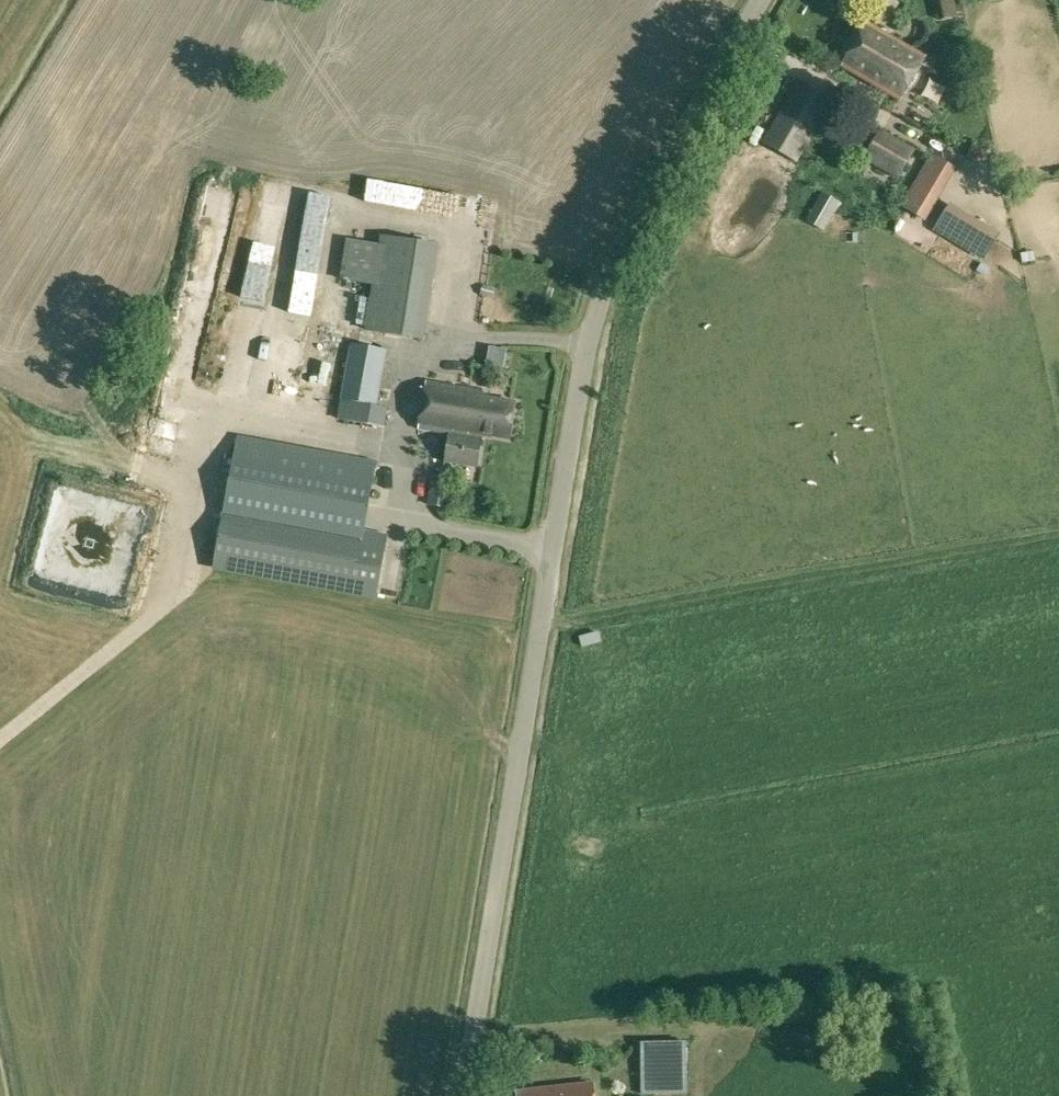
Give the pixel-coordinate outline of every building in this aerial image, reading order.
[(900,24),(906,10),(885,1),(879,15),(900,24)] [(845,66),(901,98),(925,57),(869,24),(845,66)] [(763,142),(798,162),(833,102),(798,82),(763,142)] [(367,330),(426,340),(456,137),(398,128),(367,326),(367,330)] [(867,157),(899,175),(914,151),(882,133),(867,157)] [(900,206),(919,218),(951,166),(931,154),(900,206)] [(807,220),(824,231),(841,202),(823,192),(807,220)] [(480,229),(479,240),(499,242),(500,231),(480,229)] [(258,325),(271,327),(277,288),(249,284),(239,350),(254,352),(258,325)] [(335,434),(367,439),(382,442),(389,408),(379,406),(387,349),(351,343),(335,434)] [(419,429),(450,435),(482,440),(483,434),(510,438),(516,403),(489,398),(491,391),(428,380),(419,429)] [(238,434),(221,530),(215,563),(377,593),(388,534),(364,529),(378,460),(238,434)] [(450,435),(446,461),(478,467),(482,440),(450,435)] [(154,492),(157,479),(139,476),(136,488),(154,492)] [(52,548),(44,575),(125,598),(136,559),(101,548),(112,510),(115,511),(118,502),(100,497),(89,536),(67,529),(61,551),(52,548)] [(69,518),(87,501),(83,497),(72,507),(67,501),(60,508),(69,518)] [(683,1091),(682,1066),(687,1066),(686,1042),(645,1043),(646,1068),(652,1067),(653,1092),(683,1091)] [(518,1095),(595,1095),(594,1084),(517,1092),(518,1095)]
